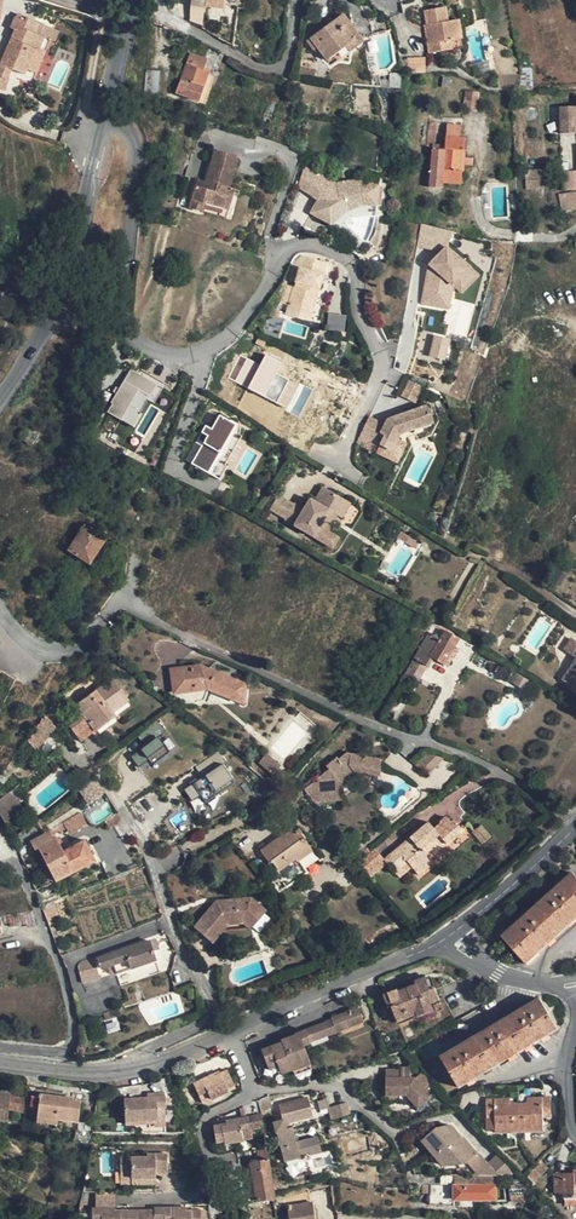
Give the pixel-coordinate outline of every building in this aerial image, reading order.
[(189,12),(206,14),(207,7),(223,9),(224,0),(191,0),(189,12)] [(446,49),(445,39),(461,36),(458,17),(447,19),(445,5),(426,9),(429,23),(426,23),(431,51),(446,49)] [(458,17),(461,36),(445,39),(446,49),(468,45),(463,16),(458,17)] [(25,23),(15,18),(12,27),(16,30),(0,67),(0,89),(4,91),(10,76),(31,84),(50,41),(39,36),(43,25),(27,19),(25,23)] [(355,40),(345,28),(338,19),(311,39),(326,60),(346,46),(355,40)] [(350,24),(345,28),(355,40),(346,46),(350,51),(363,42),(350,24)] [(197,68),(201,70),(203,70),(207,60),(190,55),(176,94),(198,102),(204,87),(196,85),(191,83),(197,68)] [(425,57),(409,59),(411,74),(428,71),(425,57)] [(196,85),(201,70),(197,68),(191,83),(196,85)] [(147,71),(144,97),(158,99),(160,72),(147,71)] [(477,112),(479,93),(465,91),(463,111),(477,112)] [(558,108),(559,135),(574,134),(574,118),(575,118),(575,108),(558,108)] [(269,126),(272,117),(263,114),(261,122),(269,126)] [(435,147),(437,123),(429,121),(426,147),(435,147)] [(447,124),(446,136),(459,137),(460,125),(447,124)] [(459,137),(446,136),(444,151),(432,150),(428,187),(442,189),(443,183),(460,184),(462,171),(458,170),(460,151),(463,151),(465,137),(459,137)] [(215,151),(207,182),(205,189),(196,187),(191,208),(202,211),(205,203),(230,209),(235,189),(231,188),(239,157),(215,151)] [(308,185),(317,171),(304,165),(299,179),(308,185)] [(317,171),(308,185),(316,195),(308,203),(321,220),(330,214),(328,209),(340,203),(340,197),(353,195),(355,205),(370,206),(375,186),(339,181),(331,182),(329,179),(326,176),(324,175),(317,171)] [(516,176),(517,190),(545,190),(544,175),(516,176)] [(198,180),(196,187),(205,189),(207,182),(198,180)] [(241,191),(235,189),(230,209),(236,209),(241,191)] [(574,211),(574,192),(559,195),(562,213),(574,211)] [(353,195),(340,197),(340,203),(328,209),(330,214),(342,208),(355,205),(353,195)] [(233,219),(236,209),(230,209),(205,203),(202,211),(233,219)] [(431,253),(423,305),(450,309),(453,290),(471,293),(476,260),(431,253)] [(325,264),(301,257),(297,258),(293,262),(288,281),(295,283),(289,307),(312,313),(325,264)] [(282,305),(289,307),(295,283),(288,281),(282,305)] [(310,321),(312,313),(289,307),(287,315),(310,321)] [(328,313),(326,330),(344,332),(346,315),(328,313)] [(429,355),(445,359),(450,338),(433,334),(429,355)] [(265,354),(260,364),(240,355),(229,379),(278,402),(288,380),(275,374),(281,361),(265,354)] [(133,427),(147,400),(153,403),(162,387),(129,369),(105,411),(133,427)] [(408,379),(400,395),(414,402),(422,386),(408,379)] [(368,419),(356,444),(371,452),(374,443),(390,451),(395,440),(396,437),(394,435),(395,432),(396,432),(397,434),(429,424),(424,407),(386,420),(383,426),(368,419)] [(219,477),(237,438),(232,436),(238,424),(218,415),(212,428),(203,423),(185,462),(219,477)] [(41,433),(29,425),(20,437),(31,446),(41,433)] [(404,444),(395,440),(390,451),(374,443),(371,452),(395,463),(404,444)] [(92,468),(99,456),(92,452),(84,463),(92,468)] [(142,475),(146,468),(129,458),(125,465),(142,475)] [(311,513),(301,507),(293,523),(325,541),(330,529),(328,528),(337,514),(340,515),(349,499),(331,489),(323,504),(319,510),(315,508),(311,513)] [(290,519),(295,504),(276,497),(271,512),(290,519)] [(132,521),(141,506),(129,499),(121,514),(132,521)] [(330,529),(325,541),(331,545),(346,518),(350,520),(358,504),(349,499),(340,515),(337,514),(328,528),(330,529)] [(318,501),(315,508),(319,510),(323,504),(318,501)] [(89,564),(104,542),(84,528),(69,550),(89,564)] [(428,547),(417,542),(414,548),(425,553),(428,547)] [(404,643),(418,651),(433,625),(418,617),(404,643)] [(418,651),(414,658),(427,666),(432,659),(443,665),(458,640),(433,625),(418,651)] [(414,658),(405,674),(419,683),(428,667),(427,666),(414,658)] [(575,689),(575,660),(563,681),(575,689)] [(242,684),(200,667),(171,670),(174,692),(209,688),(244,701),(245,688),(242,684)] [(530,681),(515,673),(510,682),(524,690),(530,681)] [(127,701),(112,681),(70,713),(74,720),(67,725),(80,742),(114,716),(111,713),(127,701)] [(45,714),(44,715),(49,720),(58,708),(54,704),(45,714)] [(44,715),(27,742),(36,752),(56,729),(49,720),(44,715)] [(152,764),(169,751),(158,736),(131,756),(138,766),(148,759),(152,764)] [(327,767),(329,771),(318,779),(321,803),(342,801),(341,785),(355,774),(381,778),(383,761),(366,757),(360,763),(358,763),(359,756),(347,754),(339,761),(337,759),(327,767)] [(218,755),(197,765),(201,774),(222,764),(218,755)] [(280,767),(267,755),(259,765),(273,776),(280,767)] [(434,757),(424,757),(415,766),(428,776),(443,760),(434,757)] [(225,766),(182,786),(193,807),(235,788),(225,766)] [(4,824),(22,810),(11,793),(0,801),(0,817),(4,824)] [(84,826),(79,816),(58,828),(61,833),(68,830),(70,834),(84,826)] [(440,822),(442,823),(445,828),(450,823),(446,817),(440,822)] [(550,835),(559,827),(550,817),(541,825),(550,835)] [(406,863),(411,869),(418,876),(434,863),(431,859),(462,832),(453,820),(450,823),(445,828),(442,823),(434,830),(432,828),(423,837),(418,832),(384,860),(395,873),(406,863)] [(428,824),(418,832),(423,837),(432,828),(428,824)] [(491,838),(481,826),(473,833),(482,845),(491,838)] [(292,830),(283,837),(285,841),(295,834),(292,830)] [(285,841),(283,837),(262,852),(269,863),(271,861),(279,872),(295,861),(303,871),(317,860),(298,831),(295,834),(285,841)] [(39,848),(42,856),(56,883),(94,863),(84,842),(72,848),(74,853),(64,857),(62,853),(60,849),(55,839),(52,841),(48,834),(31,843),(35,850),(39,848)] [(383,857),(399,844),(392,836),(376,849),(383,857)] [(72,848),(62,853),(64,857),(74,853),(72,848)] [(399,878),(411,869),(406,863),(395,873),(399,878)] [(502,937),(527,964),(575,920),(575,877),(573,874),(502,937)] [(251,899),(216,904),(194,929),(212,943),(227,926),(243,924),(250,930),(266,913),(251,899)] [(0,921),(0,922),(1,926),(11,924),(12,929),(34,924),(33,916),(0,921)] [(129,942),(131,948),(98,960),(102,971),(114,967),(118,974),(156,960),(150,942),(143,945),(140,938),(129,942)] [(82,985),(97,981),(91,959),(76,963),(82,985)] [(432,1005),(440,1002),(435,988),(430,990),(426,979),(416,982),(417,986),(400,992),(398,990),(384,996),(389,1009),(392,1007),(399,1024),(433,1010),(432,1005)] [(558,1030),(540,999),(442,1058),(460,1089),(558,1030)] [(283,1044),(283,1045),(262,1055),(270,1073),(284,1074),(292,1070),(293,1072),(311,1064),(304,1049),(310,1046),(311,1044),(364,1021),(357,1006),(345,1011),(346,1013),(331,1019),(332,1021),(296,1036),(296,1038),(283,1044)] [(411,1070),(395,1068),(391,1092),(407,1095),(414,1103),(421,1110),(432,1099),(415,1082),(410,1080),(411,1070)] [(209,1086),(194,1092),(199,1100),(208,1096),(211,1103),(229,1093),(228,1091),(235,1087),(228,1074),(225,1075),(226,1076),(216,1080),(208,1083),(209,1086)] [(208,1083),(216,1080),(214,1076),(192,1087),(194,1092),(209,1086),(208,1083)] [(26,1098),(13,1094),(0,1092),(0,1120),(7,1121),(9,1111),(24,1115),(26,1098)] [(407,1095),(391,1092),(390,1098),(414,1103),(407,1095)] [(41,1093),(40,1097),(39,1108),(37,1123),(56,1126),(58,1120),(68,1122),(78,1123),(81,1101),(73,1101),(73,1098),(41,1093)] [(31,1107),(39,1108),(40,1097),(31,1096),(31,1107)] [(202,1107),(211,1103),(208,1096),(199,1100),(202,1107)] [(279,1105),(284,1122),(284,1124),(313,1117),(307,1098),(279,1105)] [(343,1104),(330,1098),(318,1102),(321,1111),(343,1104)] [(511,1100),(486,1100),(488,1120),(495,1120),(496,1133),(544,1132),(544,1118),(551,1118),(550,1098),(527,1099),(527,1104),(511,1105),(511,1100)] [(140,1122),(166,1122),(166,1111),(168,1111),(168,1100),(126,1100),(126,1126),(140,1126),(140,1122)] [(259,1115),(247,1117),(249,1130),(261,1127),(259,1115)] [(224,1121),(225,1126),(225,1128),(220,1130),(219,1127),(212,1128),(215,1143),(223,1142),(224,1145),(241,1141),(240,1132),(249,1130),(247,1117),(224,1121)] [(77,1131),(78,1123),(68,1122),(67,1130),(77,1131)] [(285,1129),(284,1124),(284,1122),(272,1125),(281,1163),(297,1158),(297,1156),(307,1153),(308,1155),(318,1153),(315,1140),(292,1146),(288,1129),(285,1129)] [(453,1129),(437,1133),(428,1142),(445,1160),(441,1163),(452,1175),(467,1167),(470,1165),(479,1156),(466,1141),(465,1142),(453,1129)] [(251,1139),(249,1130),(240,1132),(241,1141),(251,1139)] [(445,1160),(428,1142),(425,1145),(441,1163),(445,1160)] [(271,1199),(270,1189),(269,1172),(268,1161),(267,1150),(257,1151),(258,1161),(249,1163),(255,1201),(271,1199)] [(119,1157),(119,1169),(129,1170),(129,1175),(129,1178),(153,1178),(153,1172),(152,1169),(156,1169),(156,1172),(164,1172),(164,1153),(146,1154),(146,1156),(119,1157)] [(479,1156),(470,1165),(480,1176),(501,1178),(491,1167),(480,1155),(479,1156)] [(502,1157),(491,1167),(501,1178),(515,1178),(520,1174),(502,1157)] [(533,1184),(548,1170),(540,1161),(525,1176),(533,1184)] [(554,1175),(554,1193),(563,1193),(564,1198),(575,1198),(575,1199),(575,1171),(573,1171),(573,1174),(554,1175)] [(453,1178),(453,1186),(497,1186),(496,1179),(453,1178)] [(153,1184),(129,1183),(129,1193),(153,1192),(153,1184)] [(526,1185),(511,1186),(511,1199),(526,1198),(526,1185)] [(497,1186),(453,1186),(424,1187),(424,1194),(431,1194),(430,1205),(454,1206),(454,1202),(497,1201),(497,1190),(497,1186)] [(281,1208),(285,1207),(311,1203),(309,1189),(280,1199),(281,1208)] [(90,1194),(90,1208),(113,1208),(113,1194),(90,1194)] [(311,1203),(285,1207),(287,1218),(314,1218),(311,1203)] [(160,1207),(152,1207),(152,1211),(152,1213),(147,1213),(147,1210),(127,1211),(126,1218),(160,1218),(160,1207)] [(202,1218),(202,1210),(186,1210),(186,1213),(181,1213),(181,1210),(182,1207),(160,1207),(160,1218),(195,1218),(202,1218)] [(113,1211),(113,1208),(90,1208),(90,1218),(126,1218),(127,1211),(118,1211),(118,1214),(114,1214),(113,1211)]
